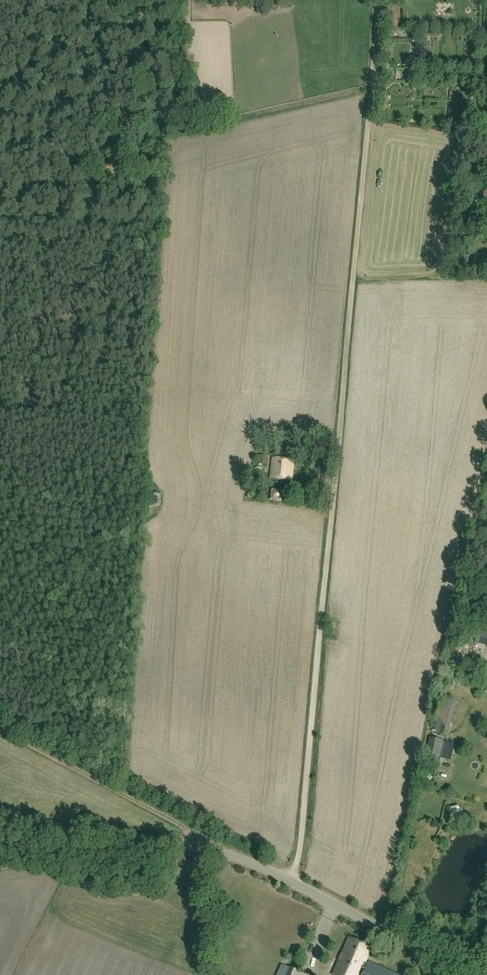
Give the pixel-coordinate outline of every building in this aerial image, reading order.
[(259,455),(258,465),(266,466),(267,456),(259,455)] [(270,479),(291,481),(293,461),(272,458),(270,479)] [(486,646),(486,633),(479,630),(475,642),(486,646)] [(433,731),(448,735),(456,702),(441,698),(433,731)] [(453,745),(448,744),(443,743),(444,741),(430,738),(427,757),(450,761),(453,745)] [(368,964),(365,963),(371,949),(350,939),(333,974),(359,974),(361,971),(364,972),(368,964)] [(368,962),(368,964),(364,972),(363,974),(397,974),(368,962)] [(277,974),(303,974),(282,965),(277,974)]
